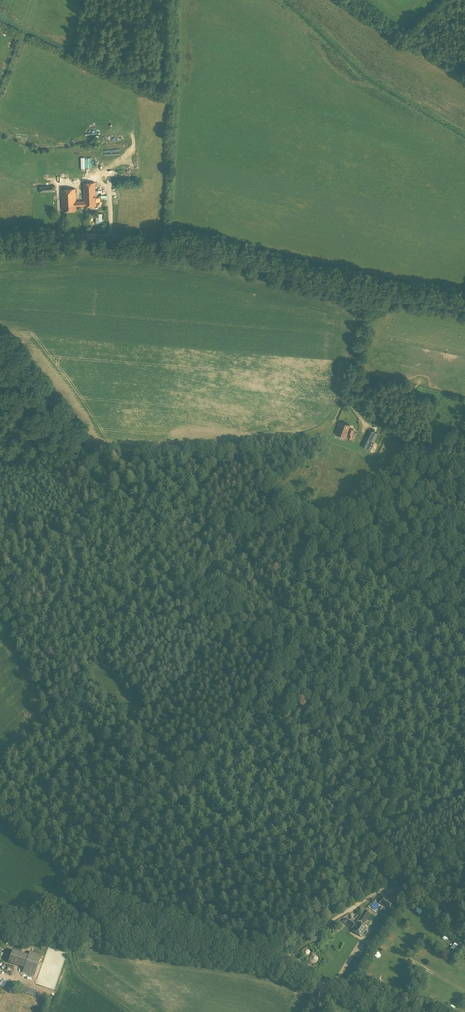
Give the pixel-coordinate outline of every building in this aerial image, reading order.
[(96,205),(95,182),(84,182),(84,201),(76,201),(75,188),(61,189),(62,211),(76,210),(76,206),(96,205)] [(351,439),(354,429),(349,427),(350,424),(340,421),(335,433),(346,437),(347,433),(350,433),(348,438),(351,439)] [(371,441),(375,432),(369,430),(365,439),(371,441)] [(387,894),(384,899),(392,904),(395,899),(387,894)] [(364,923),(370,914),(361,907),(360,908),(361,908),(362,914),(363,915),(357,924),(354,922),(352,920),(351,920),(348,921),(349,924),(352,925),(355,927),(352,931),(357,934),(363,925),(361,924),(362,922),(364,923)] [(363,925),(357,934),(362,937),(368,928),(363,925)] [(28,956),(12,950),(8,962),(24,968),(22,972),(34,976),(41,955),(30,952),(28,956)] [(315,955),(314,955),(313,955),(312,955),(311,955),(311,956),(310,956),(310,957),(309,957),(309,958),(309,959),(309,960),(309,961),(310,961),(310,962),(311,962),(311,963),(312,963),(313,963),(313,964),(314,964),(314,963),(315,963),(316,963),(316,962),(317,962),(317,961),(318,961),(318,960),(318,959),(318,958),(318,957),(317,957),(317,956),(316,956),(316,955),(315,955)] [(35,996),(37,990),(22,984),(20,991),(35,996)]
